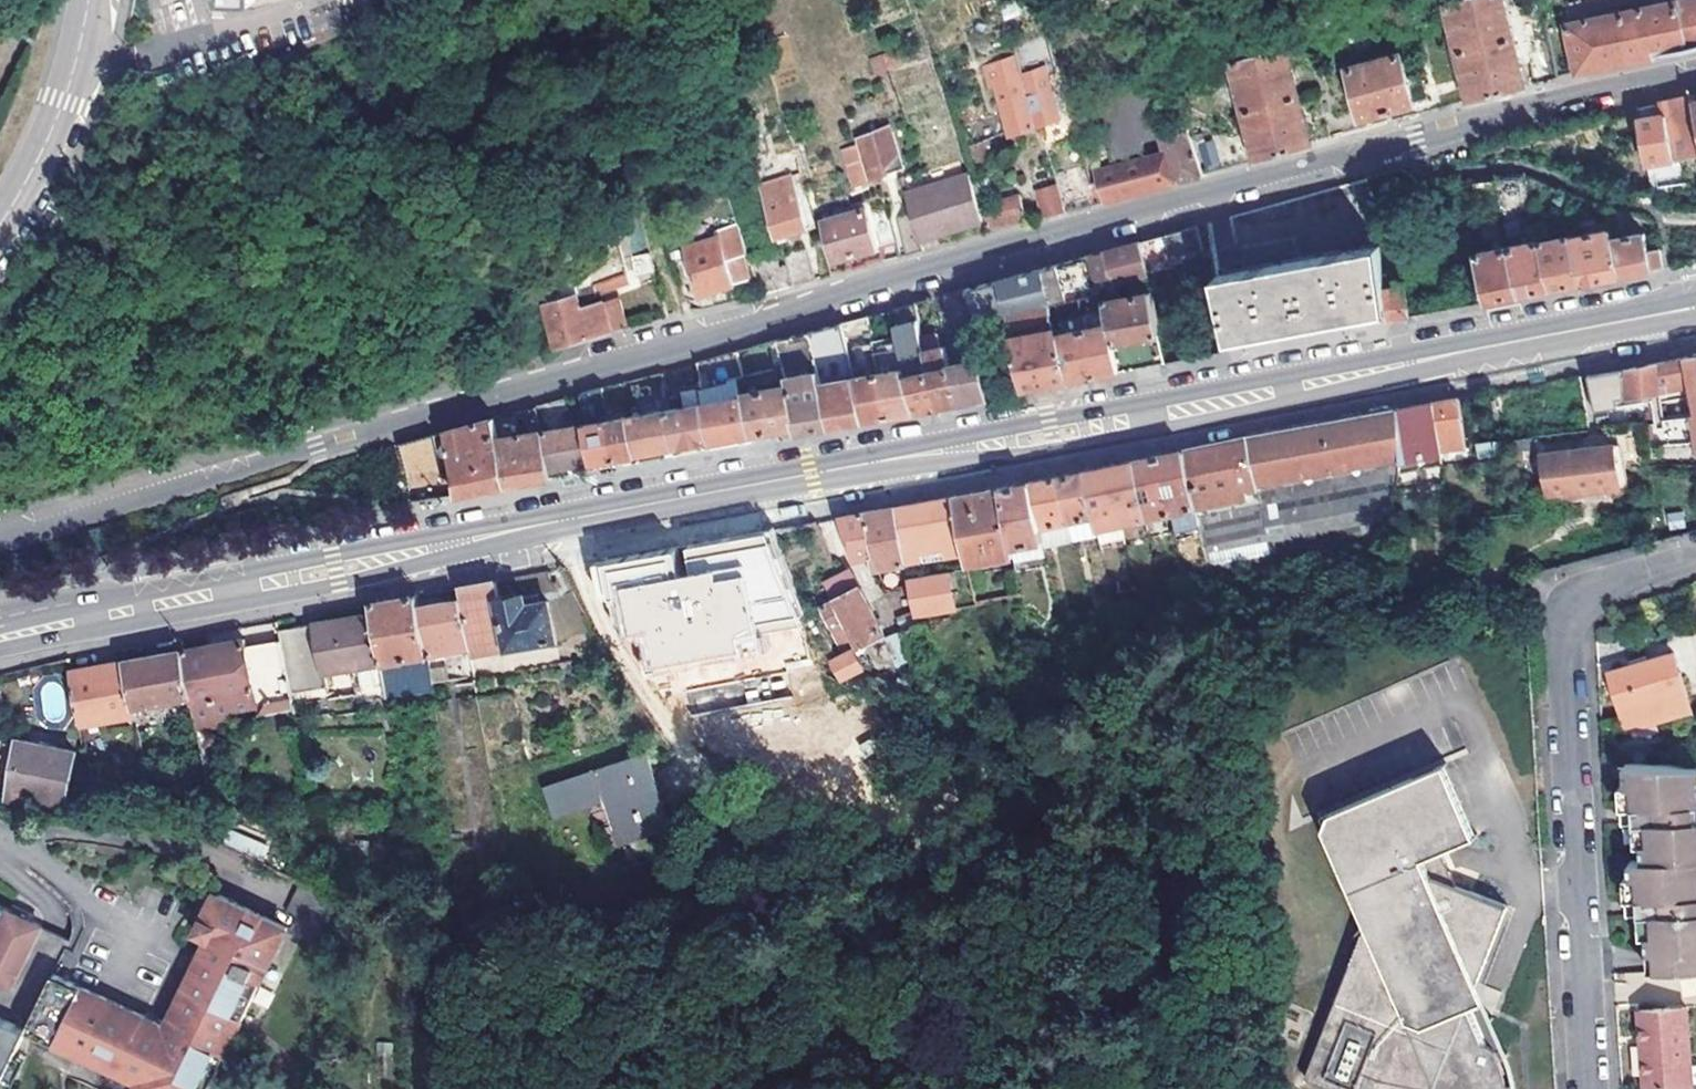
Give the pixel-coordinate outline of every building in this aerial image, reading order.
[(1469,100),(1472,100),(1494,94),(1523,86),(1501,0),(1463,0),(1444,5),(1469,100)] [(1576,72),(1578,72),(1681,49),(1695,46),(1695,0),(1678,0),(1565,25),(1576,72)] [(1384,41),(1351,50),(1355,65),(1389,56),(1384,41)] [(1048,44),(1015,54),(1036,122),(1064,114),(1050,70),(1055,68),(1048,44)] [(1229,63),(1256,159),(1258,159),(1285,152),(1309,145),(1281,49),(1229,63)] [(886,67),(880,52),(867,56),(873,71),(886,67)] [(1036,122),(1015,54),(981,64),(989,85),(994,84),(1009,130),(1036,122)] [(1345,68),(1359,117),(1411,102),(1398,54),(1389,56),(1355,65),(1345,68)] [(1685,157),(1695,155),(1695,126),(1691,105),(1690,97),(1679,100),(1669,101),(1650,106),(1637,108),(1648,163),(1685,157)] [(1141,162),(1094,174),(1103,202),(1154,188),(1203,175),(1203,174),(1188,130),(1161,139),(1168,162),(1151,167),(1149,164),(1142,166),(1141,162)] [(890,133),(843,151),(855,184),(903,168),(890,133)] [(983,174),(970,178),(971,181),(983,220),(985,224),(988,233),(1026,223),(1018,195),(990,203),(986,191),(988,191),(983,174)] [(1086,177),(1058,185),(1066,212),(1082,208),(1095,205),(1086,177)] [(1660,177),(1650,178),(1653,191),(1655,191),(1663,190),(1660,177)] [(760,187),(765,201),(776,237),(807,228),(791,178),(760,187)] [(1207,224),(1231,341),(1344,319),(1388,310),(1386,285),(1381,242),(1376,201),(1365,179),(1346,184),(1207,224)] [(971,181),(904,198),(909,215),(917,242),(954,232),(952,227),(983,220),(971,181)] [(1066,212),(1058,185),(1057,185),(1034,190),(1043,219),(1044,218),(1055,215),(1066,212)] [(824,223),(842,217),(839,207),(820,212),(824,223)] [(880,244),(892,241),(884,209),(870,212),(880,244)] [(834,260),(876,248),(865,211),(842,217),(824,223),(834,260)] [(917,242),(909,215),(893,219),(906,256),(920,252),(917,242)] [(952,227),(954,232),(985,224),(983,220),(952,227)] [(738,234),(734,224),(717,229),(719,236),(726,259),(741,255),(745,253),(738,234)] [(1091,256),(1089,256),(1096,284),(1101,283),(1102,287),(1148,272),(1147,269),(1150,268),(1172,263),(1171,257),(1203,249),(1198,227),(1151,239),(1091,256)] [(1612,227),(1573,234),(1582,281),(1605,277),(1620,274),(1614,239),(1612,227)] [(1582,281),(1573,234),(1572,233),(1542,238),(1553,287),(1565,284),(1582,281)] [(1645,233),(1614,239),(1620,274),(1639,270),(1664,266),(1660,248),(1648,250),(1645,233)] [(686,245),(690,259),(695,274),(701,293),(748,278),(741,255),(726,259),(719,236),(686,245)] [(1542,238),(1510,244),(1520,293),(1536,290),(1553,287),(1542,238)] [(1510,244),(1478,250),(1488,299),(1500,297),(1520,293),(1510,244)] [(779,249),(746,258),(759,296),(760,295),(777,291),(791,287),(781,255),(779,249)] [(804,250),(781,255),(791,287),(802,284),(814,281),(804,250)] [(652,271),(648,256),(629,261),(634,277),(652,271)] [(1025,273),(986,284),(965,290),(970,312),(973,324),(1007,317),(1006,314),(1049,304),(1077,297),(1103,291),(1102,287),(1101,283),(1096,284),(1089,256),(1056,265),(1025,273)] [(695,274),(690,259),(679,262),(684,277),(695,274)] [(626,274),(591,284),(594,294),(629,283),(626,274)] [(1386,285),(1388,310),(1389,318),(1394,317),(1410,314),(1404,282),(1386,285)] [(539,295),(556,346),(609,331),(599,301),(578,307),(576,300),(594,294),(591,284),(572,289),(571,285),(539,295)] [(665,316),(656,285),(638,291),(646,321),(665,316)] [(1109,320),(1113,340),(1160,330),(1151,286),(1104,296),(1109,320)] [(965,290),(940,296),(949,331),(973,324),(970,312),(965,290)] [(617,296),(599,301),(609,331),(626,327),(617,296)] [(926,351),(915,303),(893,309),(904,357),(909,356),(914,375),(909,377),(916,412),(925,410),(938,408),(926,351)] [(1055,333),(1049,304),(1006,314),(1007,317),(1023,390),(1052,383),(1067,380),(1057,332),(1055,333)] [(852,363),(856,378),(865,421),(875,419),(890,416),(881,374),(869,316),(844,323),(852,363)] [(1109,320),(1084,326),(1095,374),(1105,372),(1119,369),(1113,340),(1109,320)] [(844,323),(809,333),(817,370),(852,363),(844,323)] [(1084,326),(1057,332),(1067,380),(1081,377),(1095,374),(1084,326)] [(809,333),(776,342),(795,426),(797,433),(810,431),(830,427),(821,385),(817,370),(809,333)] [(776,342),(736,352),(751,434),(781,428),(795,426),(776,342)] [(926,351),(938,408),(949,405),(960,403),(952,365),(948,346),(926,351)] [(736,352),(696,363),(704,403),(712,441),(741,436),(751,434),(736,352)] [(982,357),(952,365),(960,403),(971,401),(991,396),(982,357)] [(1585,375),(1589,393),(1594,412),(1627,406),(1626,402),(1690,391),(1695,424),(1695,357),(1689,358),(1628,369),(1627,367),(1585,375)] [(907,369),(881,374),(890,416),(903,414),(916,412),(909,377),(907,369)] [(856,378),(821,385),(830,427),(843,425),(865,421),(856,378)] [(565,398),(535,406),(550,471),(571,467),(593,463),(585,423),(572,426),(565,398)] [(1435,403),(1443,449),(1469,443),(1461,398),(1448,401),(1445,401),(1435,403)] [(712,441),(704,403),(668,408),(675,448),(697,444),(712,441)] [(1399,410),(1399,416),(1403,459),(1443,452),(1443,449),(1435,403),(1410,408),(1399,410)] [(535,406),(493,418),(505,484),(529,481),(551,477),(550,471),(535,406)] [(675,448),(668,408),(630,415),(638,454),(660,450),(675,448)] [(1343,426),(1399,416),(1399,410),(1298,429),(1252,437),(1252,442),(1343,426)] [(630,415),(607,419),(616,458),(629,456),(638,454),(630,415)] [(1213,582),(1409,546),(1408,522),(1403,459),(1399,416),(1343,426),(1252,442),(1252,437),(1186,450),(1198,507),(1213,582)] [(493,418),(445,431),(453,473),(441,476),(432,434),(399,444),(410,502),(485,488),(505,484),(493,418)] [(607,419),(585,423),(593,463),(606,460),(616,458),(607,419)] [(1577,500),(1617,496),(1612,445),(1571,449),(1577,500)] [(1174,512),(1198,507),(1186,450),(1181,451),(1162,454),(1174,512)] [(1136,459),(1147,517),(1174,512),(1162,454),(1156,455),(1136,459)] [(1124,522),(1147,517),(1136,459),(1131,460),(1113,464),(1124,522)] [(1098,527),(1124,522),(1113,464),(1108,465),(1086,469),(1096,516),(1098,527)] [(1068,521),(1096,516),(1086,469),(1065,473),(1058,475),(1068,521)] [(1041,526),(1068,521),(1058,475),(1040,478),(1032,480),(1041,526)] [(1044,538),(1041,526),(1032,480),(1009,484),(1001,486),(1011,545),(1044,538)] [(955,495),(966,552),(968,564),(1013,555),(1011,545),(1001,486),(993,487),(955,495)] [(966,552),(955,495),(928,500),(897,506),(907,561),(922,559),(921,551),(942,547),(943,556),(966,552)] [(877,566),(907,561),(897,506),(873,510),(865,512),(874,553),(877,566)] [(854,557),(864,555),(874,553),(865,512),(851,514),(843,516),(854,557)] [(1072,541),(1100,535),(1098,527),(1096,516),(1068,521),(1072,541)] [(757,559),(613,584),(629,674),(773,649),(757,559)] [(912,587),(916,612),(916,614),(953,606),(950,589),(958,587),(955,570),(910,578),(912,587)] [(850,650),(881,635),(858,587),(856,588),(850,573),(825,585),(831,600),(818,606),(838,652),(828,656),(837,677),(858,668),(850,650)] [(555,639),(549,600),(529,604),(526,592),(500,596),(497,579),(461,585),(463,597),(471,647),(472,654),(555,639)] [(383,662),(430,654),(421,605),(419,592),(384,598),(372,600),(374,611),(383,662)] [(421,605),(430,654),(471,647),(463,597),(421,605)] [(364,680),(386,676),(383,662),(374,611),(329,618),(318,620),(278,627),(281,645),(289,687),(293,710),(333,702),(330,687),(364,680)] [(881,642),(897,667),(910,659),(894,633),(881,642)] [(208,645),(182,650),(191,695),(192,704),(194,716),(214,712),(234,696),(289,687),(281,645),(264,648),(248,651),(245,638),(208,645)] [(154,656),(126,661),(135,706),(191,695),(182,650),(154,656)] [(390,697),(436,689),(430,654),(383,662),(386,676),(390,697)] [(1610,674),(1624,723),(1630,742),(1665,722),(1694,721),(1675,656),(1610,674)] [(95,667),(72,671),(83,726),(137,714),(135,706),(126,661),(95,667)] [(386,676),(364,680),(370,714),(392,710),(390,697),(386,676)] [(68,808),(77,752),(0,739),(0,802),(68,808)] [(618,842),(670,824),(645,751),(546,785),(556,812),(602,797),(618,842)] [(1627,765),(1627,788),(1634,787),(1634,807),(1641,807),(1641,812),(1642,826),(1650,826),(1651,848),(1644,848),(1645,865),(1632,865),(1633,881),(1639,881),(1640,899),(1646,899),(1647,904),(1648,914),(1655,913),(1656,934),(1650,934),(1651,959),(1652,971),(1690,970),(1695,969),(1695,770),(1627,765)] [(1331,1026),(1310,1079),(1333,1088),(1439,1088),(1520,1088),(1515,1066),(1482,988),(1514,909),(1463,889),(1448,853),(1483,837),(1451,766),(1325,818),(1371,926),(1331,1026)] [(1634,787),(1627,788),(1622,787),(1623,808),(1634,807),(1634,787)] [(1642,826),(1636,827),(1637,848),(1644,848),(1651,848),(1650,826),(1642,826)] [(303,883),(291,913),(301,918),(293,932),(321,948),(328,933),(331,899),(303,883)] [(59,970),(75,939),(0,900),(0,1087),(32,1025),(141,1081),(157,1088),(211,1088),(291,932),(212,891),(173,963),(196,973),(168,1027),(59,970)] [(1648,914),(1641,914),(1642,934),(1650,934),(1656,934),(1655,913),(1648,914)] [(406,930),(406,948),(418,952),(419,936),(406,930)] [(1646,1085),(1694,1083),(1694,1080),(1693,1064),(1689,1005),(1642,1008),(1646,1085)] [(137,1088),(140,1088),(157,1088),(141,1081),(137,1088)]
